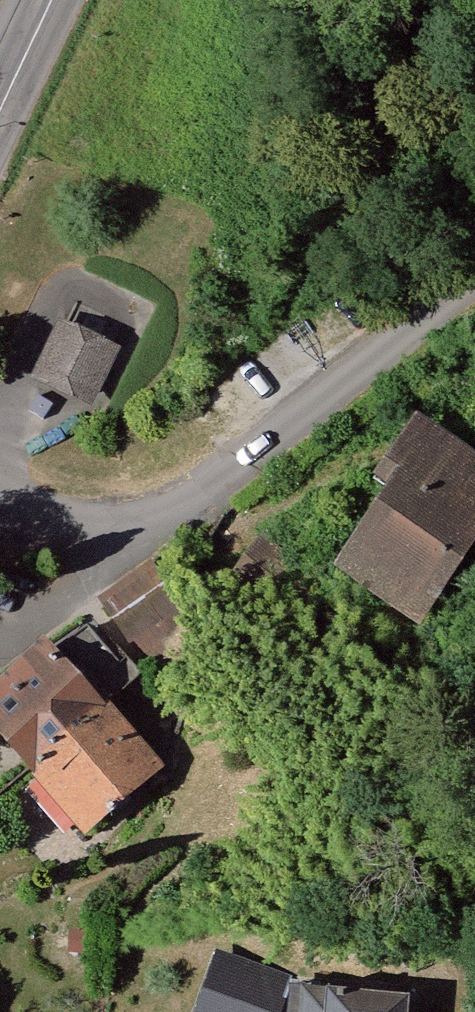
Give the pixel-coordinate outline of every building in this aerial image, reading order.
[(108,352),(59,331),(39,376),(87,398),(108,352)] [(383,616),(468,486),(394,440),(367,481),(380,490),(322,577),(383,616)] [(128,575),(84,611),(127,661),(133,656),(153,680),(192,649),(128,575)] [(0,689),(0,754),(9,764),(70,710),(100,685),(58,637),(30,664),(0,689)] [(0,662),(0,689),(30,664),(17,650),(0,662)] [(62,827),(125,774),(70,710),(9,764),(62,827)] [(406,998),(288,991),(219,964),(201,1011),(404,1011),(406,998)]
